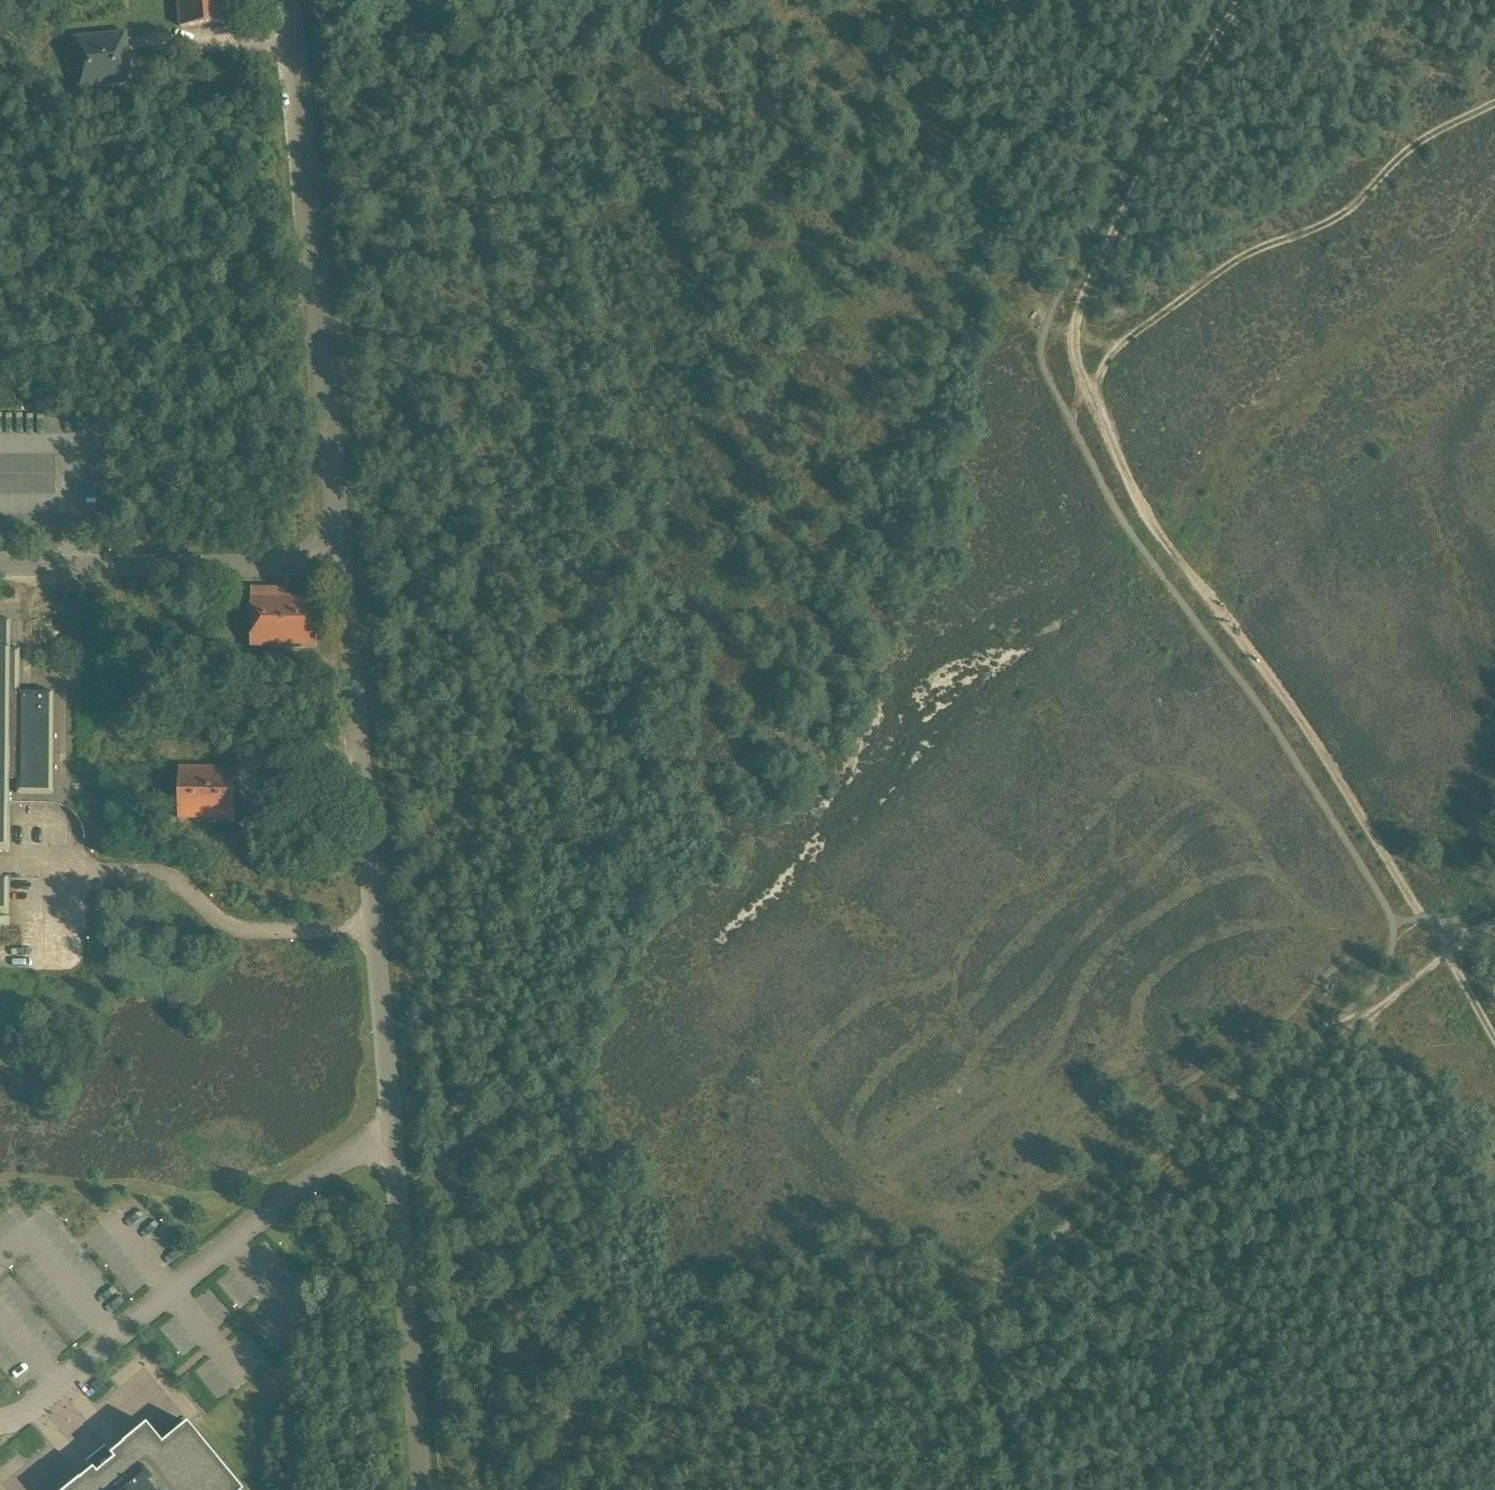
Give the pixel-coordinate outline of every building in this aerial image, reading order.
[(181,28),(231,23),(229,0),(178,0),(181,28)] [(74,39),(77,68),(79,89),(132,84),(127,33),(74,39)] [(286,590),(263,589),(263,597),(252,597),(251,648),(316,649),(317,598),(286,597),(286,590)] [(10,853),(10,781),(18,781),(18,795),(53,796),(54,693),(20,693),(20,650),(11,650),(11,621),(0,621),(0,853),(10,853)] [(234,820),(234,769),(179,769),(178,819),(234,820)] [(9,915),(10,880),(0,880),(0,915),(9,915)] [(189,1424),(164,1445),(148,1425),(124,1445),(112,1455),(109,1451),(90,1466),(94,1470),(81,1481),(81,1480),(69,1489),(243,1489),(189,1424)]
